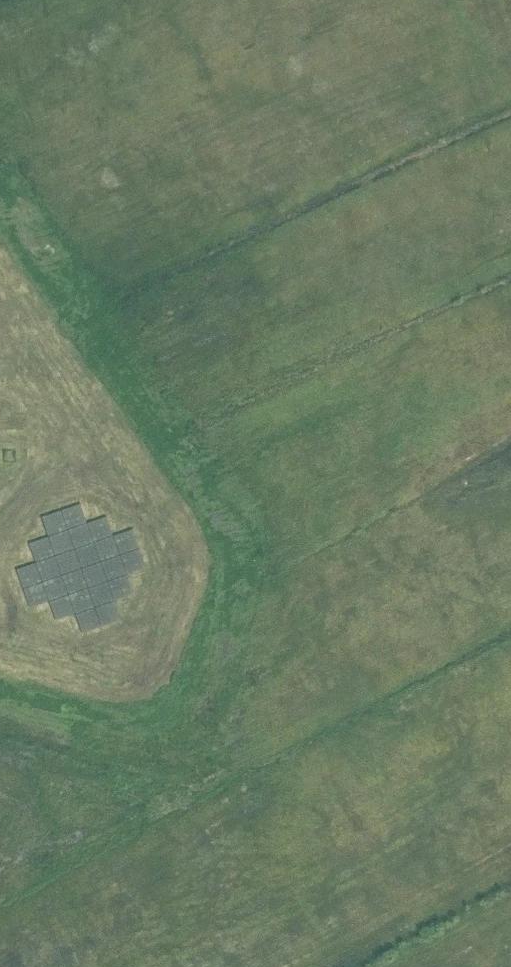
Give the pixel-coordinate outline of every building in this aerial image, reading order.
[(35,560),(15,566),(29,605),(48,598),(55,618),(74,611),(81,631),(120,617),(113,598),(133,591),(126,571),(146,565),(132,526),(113,532),(106,513),(86,520),(80,500),(41,514),(47,533),(28,540),(35,560)]
